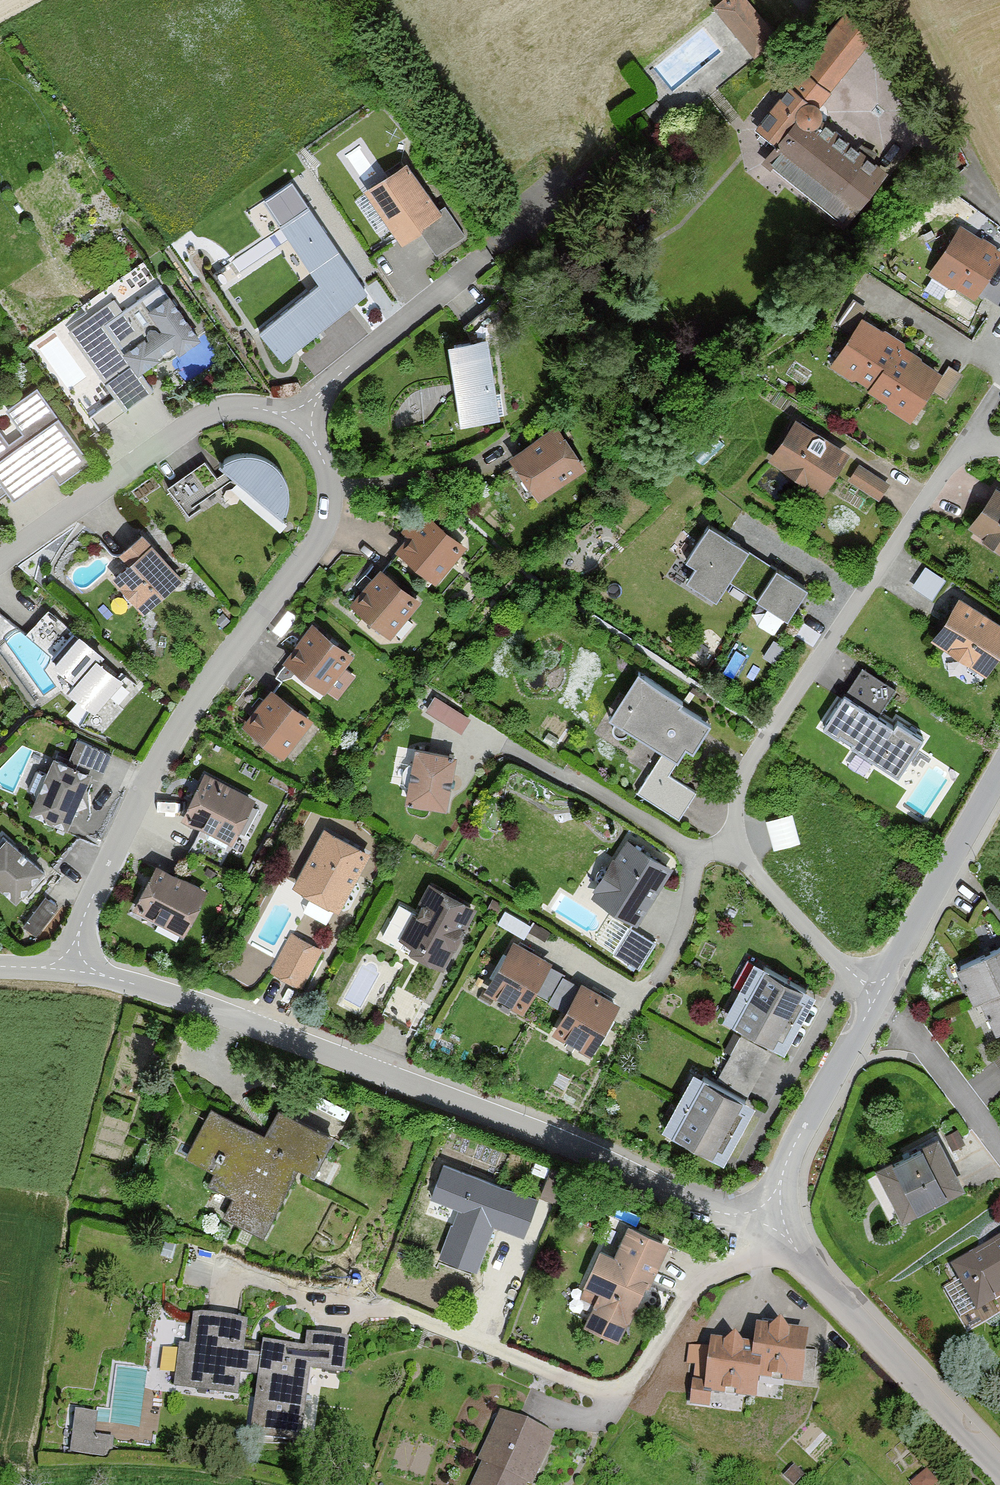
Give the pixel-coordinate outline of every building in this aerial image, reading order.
[(743,0),(726,0),(711,13),(752,60),(777,39),(743,0)] [(827,114),(826,111),(822,107),(873,46),(844,21),(755,128),(778,147),(765,163),(845,230),(888,179),(825,126),(827,123),(828,119),(827,114)] [(438,214),(409,167),(368,191),(403,249),(421,238),(431,256),(462,238),(445,210),(438,214)] [(372,297),(307,210),(278,231),(321,288),(260,333),(282,363),(372,297)] [(999,263),(999,254),(962,230),(932,278),(974,304),(999,263)] [(234,276),(228,266),(213,276),(220,285),(234,276)] [(167,301),(157,288),(121,313),(114,304),(67,336),(113,403),(89,420),(97,432),(153,394),(141,377),(160,363),(159,361),(174,350),(179,358),(203,342),(172,298),(167,301)] [(908,428),(943,376),(864,322),(830,372),(852,388),(854,385),(890,409),(887,413),(908,428)] [(496,423),(487,344),(453,348),(462,427),(496,423)] [(90,464),(38,389),(3,413),(19,435),(6,445),(0,436),(0,499),(7,494),(13,503),(53,475),(60,485),(90,464)] [(850,459),(797,424),(770,465),(823,500),(850,459)] [(585,471),(559,429),(509,460),(535,502),(585,471)] [(225,461),(220,465),(227,471),(215,480),(202,462),(165,489),(185,517),(237,481),(239,483),(233,490),(282,534),(288,527),(283,522),(286,519),(289,514),(290,503),(289,490),(285,479),(281,472),(274,465),(266,460),(258,458),(249,457),(242,457),(235,458),(225,461)] [(888,488),(857,471),(848,486),(879,503),(888,488)] [(998,489),(968,533),(999,555),(999,490),(998,489)] [(464,553),(419,512),(400,532),(409,539),(395,554),(432,588),(464,553)] [(711,529),(687,565),(698,572),(689,585),(719,605),(752,555),(711,529)] [(144,617),(184,583),(144,536),(119,557),(127,568),(113,580),(144,617)] [(422,606),(381,570),(349,608),(390,643),(422,606)] [(944,583),(925,570),(910,590),(930,604),(944,583)] [(810,593),(779,572),(758,603),(789,624),(810,593)] [(961,602),(933,646),(989,680),(999,663),(999,626),(961,602)] [(51,603),(27,628),(47,647),(71,621),(51,603)] [(353,658),(312,627),(283,665),(324,696),(353,658)] [(82,639),(55,670),(75,688),(67,696),(93,719),(123,686),(101,666),(106,661),(82,639)] [(897,693),(863,670),(822,731),(900,783),(927,742),(902,725),(897,732),(879,720),(897,693)] [(688,706),(642,676),(612,722),(664,756),(637,796),(678,822),(695,796),(669,779),(678,765),(681,767),(689,755),(695,758),(715,728),(685,709),(688,706)] [(312,723),(271,692),(242,729),(283,760),(312,723)] [(468,719),(435,698),(425,713),(459,734),(468,719)] [(109,761),(76,747),(66,767),(54,762),(32,813),(82,835),(101,790),(97,788),(109,761)] [(457,759),(417,752),(408,807),(447,814),(457,759)] [(256,803),(206,777),(182,823),(231,849),(256,803)] [(801,848),(793,816),(764,823),(772,855),(801,848)] [(370,857),(324,832),(293,890),(340,915),(370,857)] [(5,844),(0,849),(0,890),(21,907),(46,876),(5,844)] [(672,873),(626,844),(592,898),(639,927),(672,873)] [(206,896),(158,869),(132,914),(180,941),(206,896)] [(443,973),(477,912),(430,886),(413,916),(399,909),(381,942),(400,952),(402,950),(443,973)] [(56,913),(41,902),(22,929),(36,940),(56,913)] [(654,947),(627,930),(611,957),(638,973),(654,947)] [(319,954),(290,940),(271,978),(299,992),(319,954)] [(545,1004),(560,977),(551,972),(553,967),(513,946),(486,995),(526,1017),(536,999),(545,1004)] [(960,970),(977,1011),(987,1007),(999,1037),(999,1036),(999,953),(960,970)] [(818,1000),(757,966),(724,1025),(786,1059),(818,1000)] [(593,1058),(621,1008),(582,986),(580,990),(563,980),(548,1007),(565,1016),(554,1036),(593,1058)] [(992,1066),(999,1075),(999,1059),(992,1066)] [(758,1110),(697,1077),(664,1136),(726,1169),(758,1110)] [(333,1140),(279,1111),(264,1139),(212,1112),(186,1163),(211,1176),(206,1187),(231,1200),(222,1218),(262,1239),(297,1172),(312,1180),(333,1140)] [(963,1146),(955,1133),(945,1138),(952,1152),(963,1146)] [(966,1194),(940,1143),(878,1175),(904,1226),(966,1194)] [(522,1240),(537,1201),(442,1166),(428,1204),(457,1215),(440,1261),(478,1275),(494,1230),(522,1240)] [(669,1247),(631,1229),(617,1257),(605,1251),(581,1301),(595,1307),(585,1329),(621,1346),(669,1247)] [(955,1269),(979,1316),(999,1305),(999,1246),(955,1269)] [(349,1345),(307,1340),(306,1352),(265,1347),(264,1357),(246,1355),(249,1329),(196,1322),(193,1350),(181,1348),(176,1391),(238,1399),(240,1379),(258,1382),(250,1442),(298,1448),(308,1374),(344,1379),(349,1345)] [(813,1338),(760,1332),(757,1352),(710,1347),(706,1386),(694,1385),(691,1408),(710,1410),(711,1400),(762,1405),(764,1384),(807,1389),(813,1338)] [(93,1440),(97,1421),(76,1417),(69,1456),(99,1462),(103,1442),(93,1440)] [(502,1417),(478,1467),(485,1470),(478,1484),(535,1484),(555,1442),(502,1417)] [(926,1474),(913,1484),(934,1484),(926,1474)]
